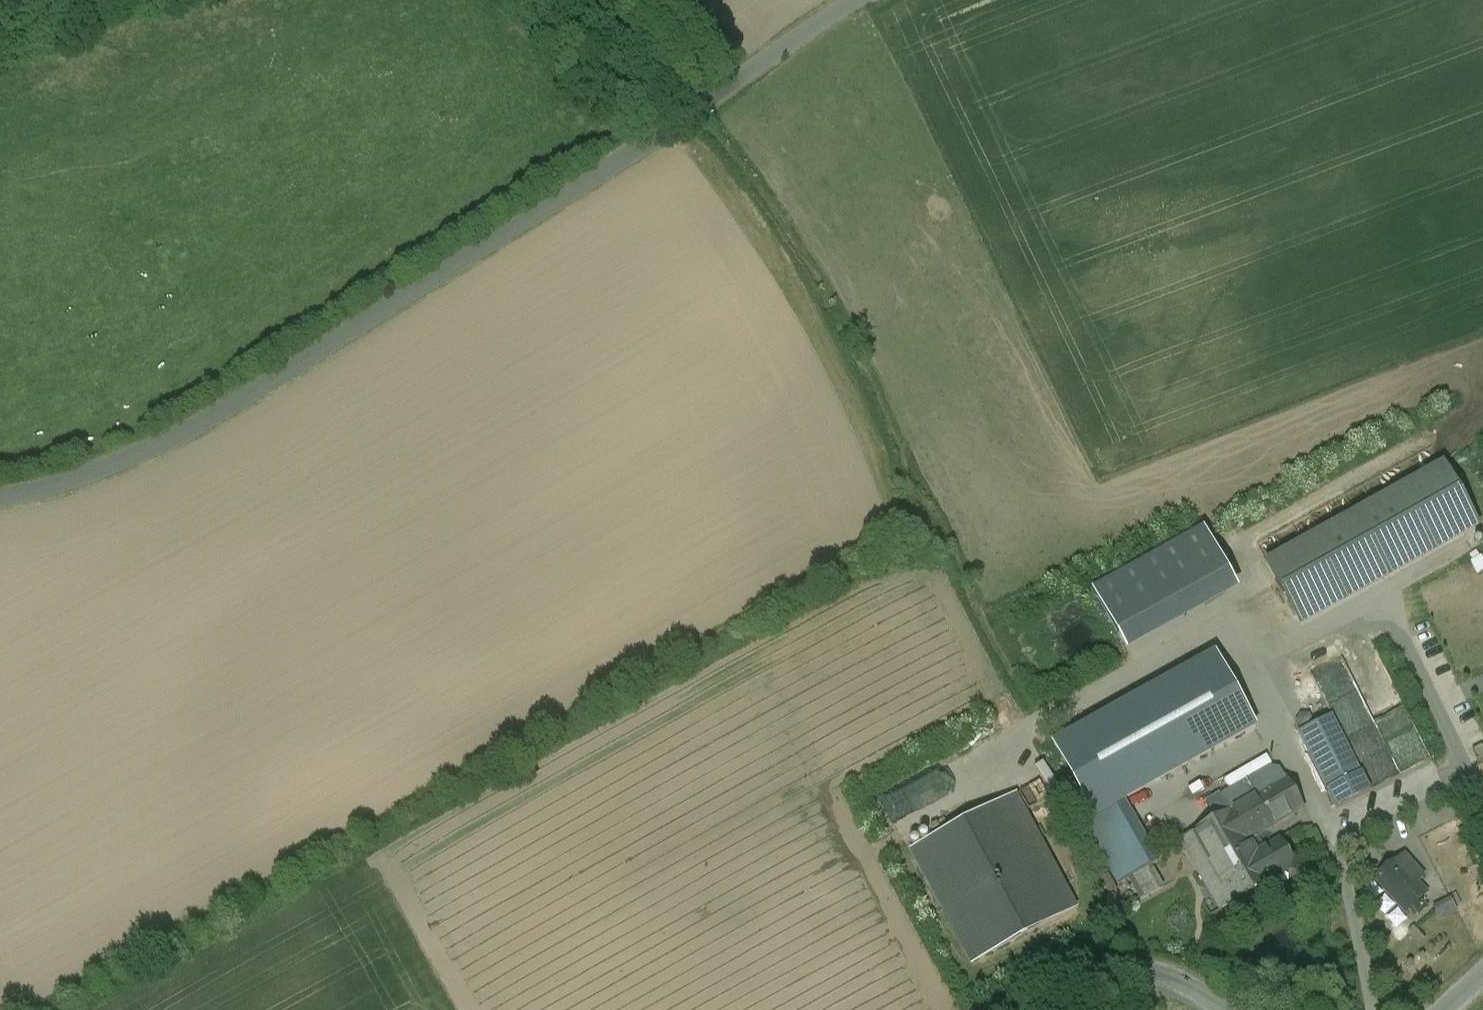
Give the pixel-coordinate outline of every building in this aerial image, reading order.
[(1295,616),(1472,518),(1443,466),(1266,564),(1295,616)] [(1119,636),(1227,576),(1203,533),(1095,593),(1119,636)] [(1094,817),(1255,728),(1215,656),(1054,745),(1094,817)] [(1350,696),(1343,683),(1348,681),(1341,669),(1322,679),(1335,703),(1350,696)] [(1370,793),(1333,719),(1300,736),(1337,809),(1370,793)] [(1269,768),(1220,796),(1230,813),(1286,781),(1279,770),(1269,768)] [(1286,781),(1230,813),(1180,842),(1207,887),(1218,881),(1231,904),(1232,905),(1272,881),(1271,881),(1294,868),(1280,844),(1257,857),(1248,841),(1303,810),(1286,781)] [(974,963),(1074,909),(1014,798),(914,851),(974,963)] [(1133,818),(1104,834),(1098,823),(1088,829),(1110,868),(1113,872),(1151,851),(1133,818)] [(1151,851),(1113,872),(1120,885),(1131,879),(1148,869),(1159,863),(1151,851)] [(1397,862),(1376,881),(1404,912),(1413,906),(1419,914),(1425,909),(1418,901),(1425,895),(1416,883),(1422,878),(1405,858),(1398,864),(1397,862)] [(1110,868),(1098,875),(1108,892),(1120,885),(1113,872),(1110,868)] [(1160,890),(1148,869),(1131,879),(1143,900),(1160,890)] [(1440,919),(1455,912),(1450,902),(1435,909),(1440,919)]
